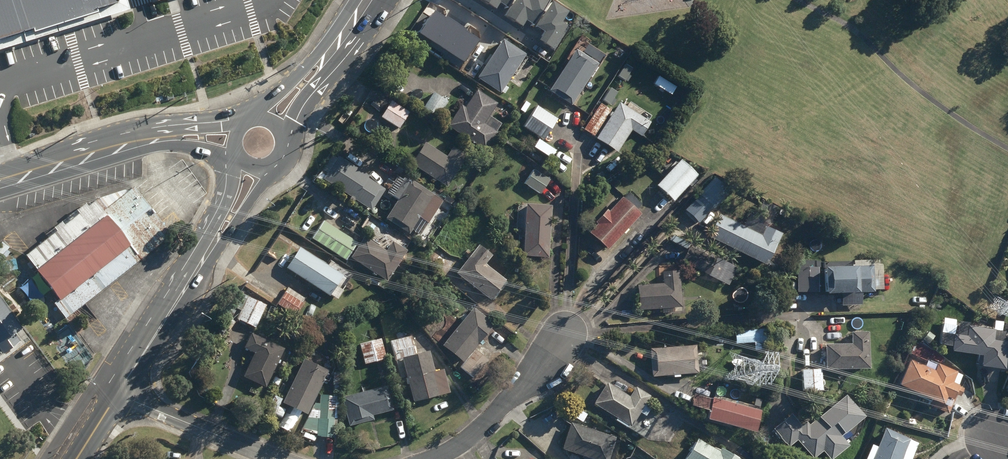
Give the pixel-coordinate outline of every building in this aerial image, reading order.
[(117,3),(116,0),(0,0),(0,39),(117,3)] [(507,15),(521,24),(525,19),(533,24),(549,0),(517,0),(507,15)] [(569,11),(554,1),(538,26),(547,31),(541,39),(554,48),(569,26),(562,22),(569,11)] [(435,10),(420,33),(465,61),(480,38),(435,10)] [(502,92),(505,94),(509,88),(506,86),(527,55),(504,39),(478,77),(502,93),(502,92)] [(551,91),(573,105),(600,64),(578,49),(551,91)] [(449,126),(486,151),(499,132),(497,131),(502,123),(491,116),(499,103),(478,90),(466,107),(463,105),(449,126)] [(427,110),(438,118),(449,102),(438,94),(427,110)] [(382,117),(400,129),(410,112),(392,101),(382,117)] [(597,138),(618,152),(633,130),(643,137),(646,131),(648,133),(652,126),(650,125),(652,122),(621,102),(597,138)] [(584,130),(595,137),(612,110),(602,103),(584,130)] [(524,126),(545,140),(559,119),(538,105),(524,126)] [(437,180),(448,187),(468,156),(454,147),(448,157),(426,142),(412,164),(434,177),(433,180),(436,182),(437,180)] [(324,177),(323,180),(370,210),(383,190),(365,179),(366,178),(337,159),(335,162),(333,161),(323,176),(324,177)] [(658,193),(673,206),(700,176),(682,159),(667,175),(671,179),(658,193)] [(526,183),(541,194),(551,180),(535,169),(526,183)] [(387,218),(410,234),(414,228),(423,233),(444,201),(407,176),(394,195),(400,199),(387,218)] [(700,195),(715,210),(732,192),(716,177),(700,195)] [(55,303),(68,319),(173,234),(135,186),(109,207),(100,197),(90,205),(87,201),(78,209),(81,212),(67,224),(64,220),(56,227),(59,230),(28,255),(62,297),(55,303)] [(591,232),(609,250),(625,232),(626,234),(629,230),(628,229),(642,214),(638,209),(643,204),(631,192),(625,199),(623,197),(610,212),(608,210),(597,222),(599,224),(591,232)] [(524,256),(550,257),(553,206),(527,204),(524,256)] [(787,211),(780,208),(777,213),(784,216),(787,211)] [(710,236),(769,265),(784,234),(768,226),(767,228),(748,219),(745,226),(721,214),(710,236)] [(312,238),(346,261),(358,244),(324,221),(312,238)] [(352,257),(388,281),(408,250),(394,241),(387,251),(365,237),(352,257)] [(1,259),(10,248),(2,242),(0,245),(0,259),(1,259)] [(457,273),(491,300),(507,280),(486,264),(493,255),(480,244),(457,273)] [(427,261),(448,276),(459,260),(439,245),(427,261)] [(684,262),(730,285),(738,269),(692,246),(684,262)] [(287,268),(331,296),(344,275),(301,247),(287,268)] [(843,293),(843,306),(864,305),(863,293),(876,292),(876,290),(885,290),(884,264),(881,264),(881,259),(855,260),(855,266),(828,266),(829,293),(843,293)] [(810,294),(817,294),(817,292),(820,292),(821,268),(799,267),(799,292),(810,293),(810,294)] [(665,309),(666,310),(670,310),(670,308),(683,308),(681,271),(664,272),(665,284),(639,285),(640,310),(665,309)] [(278,305),(296,316),(304,303),(286,292),(278,305)] [(16,331),(10,324),(17,319),(0,295),(0,343),(16,331)] [(238,319),(256,328),(267,305),(249,296),(238,319)] [(444,346),(465,362),(496,324),(475,307),(444,346)] [(991,370),(992,367),(1007,369),(1007,363),(1007,331),(1007,341),(997,340),(998,331),(1004,331),(1005,322),(996,321),(995,329),(970,326),(969,336),(956,335),(954,351),(980,353),(979,366),(988,367),(987,370),(991,370)] [(931,326),(937,331),(940,327),(934,322),(931,326)] [(943,333),(956,334),(957,325),(944,324),(943,333)] [(736,331),(736,343),(768,343),(768,329),(736,331)] [(827,344),(827,369),(872,368),(871,332),(854,332),(854,344),(827,344)] [(245,377),(267,387),(278,363),(280,364),(282,360),(280,359),(285,349),(252,333),(245,348),(256,353),(245,377)] [(404,360),(415,402),(451,393),(445,369),(435,371),(430,351),(416,354),(411,337),(391,341),(396,362),(404,360)] [(360,345),(366,365),(387,359),(382,339),(360,345)] [(674,375),(674,378),(681,377),(681,375),(700,374),(698,345),(651,349),(653,377),(674,375)] [(461,368),(475,379),(490,360),(476,349),(461,368)] [(283,402),(308,414),(329,371),(305,358),(283,402)] [(930,406),(950,414),(956,400),(955,400),(959,392),(963,394),(965,388),(960,386),(961,385),(960,385),(964,375),(959,373),(959,372),(940,364),(937,371),(912,360),(901,385),(933,399),(930,406)] [(804,369),(805,392),(823,390),(822,369),(804,369)] [(615,420),(630,429),(631,426),(633,427),(641,413),(646,416),(650,409),(647,407),(648,405),(647,404),(652,396),(637,387),(631,397),(608,384),(596,405),(616,417),(615,420)] [(342,397),(350,426),(375,420),(373,415),(394,410),(387,386),(342,397)] [(318,437),(337,438),(338,420),(335,420),(337,396),(321,395),(320,404),(316,404),(301,433),(318,437)] [(733,425),(757,432),(763,410),(715,398),(715,400),(696,395),(693,406),(707,409),(704,421),(732,429),(733,425)] [(832,458),(850,446),(842,435),(865,417),(848,395),(810,425),(808,422),(802,427),(793,415),(776,428),(790,446),(799,439),(814,458),(825,450),(832,458)] [(268,414),(275,417),(279,409),(273,406),(268,414)] [(621,441),(616,439),(617,438),(572,423),(564,449),(586,456),(585,458),(615,458),(621,441)] [(912,439),(887,429),(875,458),(904,458),(912,439)] [(722,448),(720,451),(699,439),(686,458),(741,458),(722,448)]
